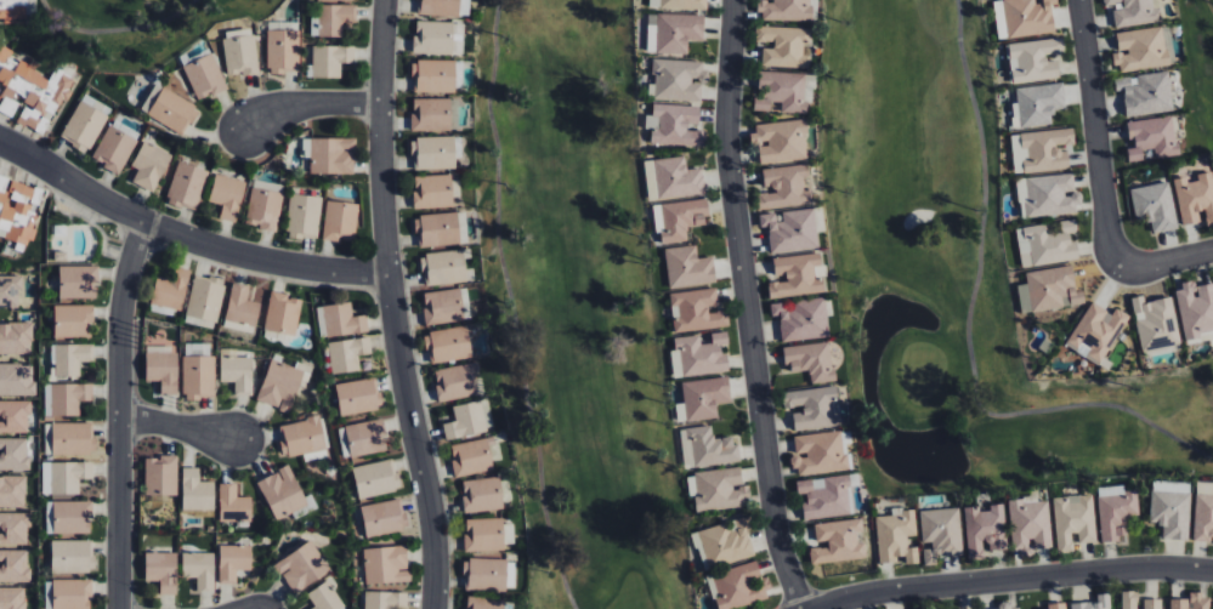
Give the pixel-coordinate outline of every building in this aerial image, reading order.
[(16,22),(17,18),(33,20),(34,0),(0,0),(0,21),(16,22)] [(417,15),(469,17),(470,0),(417,0),(417,15)] [(649,8),(706,9),(706,0),(649,0),(649,8)] [(759,19),(811,20),(811,0),(759,0),(759,19)] [(1055,31),(1051,5),(1058,4),(1057,0),(1042,0),(1043,2),(1036,4),(1035,0),(1002,0),(992,2),(999,40),(1055,31)] [(1158,0),(1103,0),(1104,7),(1113,6),(1115,27),(1161,22),(1158,0)] [(342,36),(343,21),(356,22),(357,5),(319,4),(318,36),(342,36)] [(649,13),(649,54),(688,54),(688,40),(703,41),(704,14),(649,13)] [(414,54),(463,54),(463,22),(415,22),(414,54)] [(1169,65),(1163,26),(1116,33),(1119,52),(1115,52),(1118,73),(1169,65)] [(762,48),(761,66),(809,67),(810,55),(802,54),(803,43),(810,43),(810,28),(756,27),(755,42),(773,42),(773,48),(762,48)] [(253,28),(222,31),(227,76),(258,73),(253,28)] [(300,29),(268,29),(268,72),(300,72),(300,29)] [(1060,78),(1058,60),(1047,61),(1046,54),(1064,52),(1063,38),(1008,44),(1012,83),(1060,78)] [(340,77),(341,62),(354,62),(354,46),(313,45),(312,77),(340,77)] [(16,119),(14,122),(48,136),(73,77),(55,69),(53,73),(0,51),(0,112),(16,119)] [(198,101),(227,88),(212,52),(182,65),(198,101)] [(704,61),(654,59),(653,84),(649,83),(648,99),(702,101),(704,61)] [(456,91),(456,61),(413,61),(413,91),(456,91)] [(753,110),(770,111),(771,102),(781,102),(780,112),(805,113),(807,73),(760,71),(759,97),(754,97),(753,110)] [(1173,111),(1169,72),(1114,78),(1116,91),(1123,90),(1126,117),(1173,111)] [(1015,88),(1017,102),(1011,103),(1014,129),(1052,124),(1051,113),(1066,111),(1063,83),(1015,88)] [(147,116),(186,135),(199,106),(161,88),(147,116)] [(59,138),(87,154),(112,110),(84,94),(59,138)] [(412,130),(451,130),(451,98),(412,98),(412,130)] [(699,105),(653,104),(652,115),(646,115),(645,130),(651,130),(651,145),(705,147),(705,130),(687,130),(688,123),(699,123),(699,105)] [(118,174),(144,128),(117,113),(92,159),(118,174)] [(1129,121),(1132,148),(1127,148),(1129,161),(1144,160),(1143,150),(1155,149),(1156,158),(1178,156),(1174,116),(1129,121)] [(752,123),(753,145),(758,145),(759,163),(808,160),(805,120),(752,123)] [(1070,168),(1067,146),(1076,145),(1073,127),(1011,135),(1015,174),(1070,168)] [(413,169),(456,168),(456,157),(460,157),(460,136),(412,138),(413,169)] [(356,138),(302,137),(302,157),(311,157),(310,173),(353,174),(354,150),(356,150),(356,138)] [(138,169),(132,184),(155,193),(171,152),(142,141),(132,166),(138,169)] [(649,201),(705,195),(702,168),(686,169),(685,156),(646,160),(649,201)] [(195,211),(210,171),(180,160),(165,200),(195,211)] [(762,169),(765,191),(757,192),(759,210),(811,204),(806,163),(762,169)] [(1183,225),(1205,221),(1206,228),(1212,227),(1212,174),(1212,173),(1187,179),(1187,176),(1174,179),(1183,225)] [(223,205),(219,219),(236,223),(246,182),(216,174),(209,202),(223,205)] [(1077,213),(1077,201),(1076,174),(1018,177),(1020,217),(1077,213)] [(453,207),(452,175),(414,176),(415,208),(453,207)] [(0,179),(0,238),(34,243),(42,185),(0,179)] [(245,224),(260,227),(259,230),(276,233),(285,188),(254,182),(245,224)] [(1178,229),(1170,182),(1130,189),(1135,218),(1148,216),(1151,233),(1178,229)] [(322,197),(291,194),(286,236),(317,240),(322,197)] [(688,242),(687,227),(708,226),(706,200),(654,203),(656,234),(661,234),(662,244),(688,242)] [(323,239),(355,242),(359,204),(327,201),(323,239)] [(771,254),(819,249),(814,208),(778,212),(759,214),(761,227),(767,226),(771,254)] [(417,246),(459,245),(458,213),(417,214),(417,246)] [(1079,260),(1076,236),(1078,236),(1076,219),(1060,220),(1061,231),(1048,233),(1047,223),(1016,228),(1022,267),(1079,260)] [(665,248),(669,288),(716,283),(713,257),(697,258),(696,245),(665,248)] [(421,254),(423,285),(474,282),(473,268),(464,269),(463,251),(421,254)] [(826,292),(825,279),(815,279),(814,267),(822,266),(821,253),(773,258),(774,276),(786,275),(786,281),(768,283),(769,298),(826,292)] [(1021,313),(1085,304),(1083,290),(1076,291),(1072,265),(1025,272),(1027,283),(1017,285),(1021,313)] [(59,267),(60,299),(98,298),(97,266),(59,267)] [(181,311),(191,270),(173,266),(170,279),(157,276),(150,304),(181,311)] [(186,324),(217,329),(225,280),(194,275),(186,324)] [(19,308),(19,295),(25,295),(25,276),(0,276),(0,308),(19,308)] [(223,325),(254,332),(261,303),(247,300),(250,286),(233,282),(223,325)] [(1186,344),(1210,339),(1211,345),(1212,345),(1212,282),(1195,286),(1195,282),(1174,286),(1186,344)] [(670,294),(675,333),(730,326),(728,310),(710,313),(709,306),(718,305),(716,288),(670,294)] [(423,292),(426,324),(463,320),(461,289),(423,292)] [(294,336),(302,299),(271,292),(263,329),(294,336)] [(1172,297),(1145,301),(1144,295),(1132,297),(1142,355),(1181,348),(1172,297)] [(829,336),(824,297),(790,301),(770,304),(772,317),(779,316),(782,342),(829,336)] [(1112,314),(1091,301),(1065,345),(1100,366),(1130,316),(1116,307),(1112,314)] [(317,306),(320,338),(368,332),(366,315),(353,317),(351,302),(317,306)] [(93,306),(55,305),(54,337),(93,338),(93,306)] [(0,323),(0,354),(32,354),(32,323),(0,323)] [(471,358),(467,326),(425,332),(429,363),(471,358)] [(674,338),(675,350),(671,350),(673,377),(727,372),(725,346),(729,346),(727,331),(711,333),(712,343),(701,344),(700,335),(674,338)] [(332,374),(360,369),(358,356),(372,353),(369,336),(327,343),(332,374)] [(785,347),(788,372),(809,370),(811,384),(835,381),(830,341),(785,347)] [(93,344),(52,345),(53,377),(80,376),(80,362),(94,362),(93,344)] [(215,355),(211,355),(211,344),(184,344),(184,399),(215,398),(215,355)] [(146,381),(161,381),(161,394),(177,394),(177,346),(146,347),(146,381)] [(252,357),(220,356),(220,382),(235,382),(235,395),(252,395),(252,357)] [(291,412),(304,371),(270,360),(257,401),(291,412)] [(35,363),(0,364),(0,395),(35,395),(35,363)] [(681,382),(684,403),(676,404),(678,422),(718,417),(717,404),(731,402),(728,376),(681,382)] [(335,383),(339,416),(382,410),(380,393),(377,394),(375,379),(335,383)] [(80,415),(80,401),(93,401),(92,383),(48,384),(49,401),(51,401),(51,416),(80,415)] [(841,425),(836,385),(782,392),(784,409),(802,406),(803,412),(792,413),(795,431),(841,425)] [(492,431),(486,399),(453,406),(455,421),(442,424),(446,440),(492,431)] [(29,433),(29,401),(0,401),(0,433),(29,433)] [(680,430),(685,468),(739,461),(735,436),(713,439),(712,425),(680,430)] [(843,431),(794,435),(795,455),(794,455),(795,475),(846,471),(843,431)] [(28,471),(29,439),(0,438),(0,471),(28,471)] [(452,443),(453,460),(452,460),(454,476),(496,471),(492,439),(452,443)] [(177,456),(144,456),(144,495),(177,495),(177,456)] [(359,498),(400,489),(393,459),(352,468),(359,498)] [(43,494),(79,494),(79,479),(93,479),(93,462),(42,463),(43,494)] [(274,519),(307,506),(291,466),(257,479),(274,519)] [(696,512),(749,506),(747,485),(742,485),(740,467),(686,473),(689,497),(694,497),(696,512)] [(182,468),(182,510),(215,510),(214,481),(199,481),(199,468),(182,468)] [(851,516),(847,476),(796,480),(797,494),(802,494),(805,519),(851,516)] [(0,477),(0,508),(25,508),(25,477),(0,477)] [(465,513),(503,509),(499,477),(461,481),(465,513)] [(1195,482),(1194,540),(1212,540),(1212,483),(1195,482)] [(251,497),(237,497),(236,483),(219,484),(219,520),(252,519),(251,497)] [(1098,487),(1101,540),(1126,538),(1125,516),(1140,515),(1139,490),(1124,491),(1124,485),(1098,487)] [(1191,492),(1151,490),(1149,523),(1163,524),(1163,538),(1189,540),(1191,492)] [(1056,548),(1072,548),(1072,534),(1078,533),(1078,543),(1096,542),(1094,495),(1054,496),(1056,548)] [(360,506),(366,537),(404,530),(398,499),(360,506)] [(1012,550),(1032,549),(1032,548),(1052,547),(1049,499),(1009,501),(1012,550)] [(52,502),(53,534),(91,534),(91,501),(52,502)] [(968,559),(986,557),(986,551),(1008,549),(1004,503),(990,504),(990,510),(980,511),(979,505),(964,507),(968,559)] [(916,536),(914,508),(891,509),(891,516),(876,516),(878,561),(905,559),(905,564),(919,563),(918,547),(907,547),(907,536),(916,536)] [(922,543),(932,542),(933,556),(962,555),(959,508),(919,510),(922,543)] [(27,546),(27,513),(0,513),(0,546),(27,546)] [(464,519),(465,551),(504,550),(503,518),(464,519)] [(690,533),(694,545),(697,544),(705,571),(754,557),(743,518),(690,533)] [(814,523),(816,542),(827,541),(828,547),(810,548),(811,563),(864,560),(862,519),(814,523)] [(514,524),(504,524),(505,544),(514,543),(514,524)] [(93,540),(51,541),(52,572),(94,572),(93,540)] [(274,564),(294,594),(330,571),(311,541),(274,564)] [(219,584),(236,584),(236,570),(252,570),(251,545),(219,546),(219,584)] [(364,548),(365,584),(409,582),(408,546),(364,548)] [(29,582),(29,550),(0,550),(0,582),(29,582)] [(176,552),(144,553),(145,581),(160,581),(160,596),(177,595),(176,552)] [(214,553),(182,553),(182,577),(197,578),(197,591),(214,592),(214,553)] [(507,560),(465,558),(464,589),(506,591),(507,560)] [(772,597),(766,576),(761,578),(756,561),(707,575),(716,608),(731,608),(772,597)] [(91,579),(53,579),(53,608),(91,608),(91,579)] [(346,607),(328,580),(307,594),(315,606),(310,608),(343,608),(346,607)] [(25,587),(0,588),(0,608),(25,608),(25,587)] [(396,606),(406,606),(407,593),(365,591),(365,608),(396,608),(396,606)] [(1138,591),(1122,591),(1122,608),(1137,608),(1138,591)] [(1097,594),(1097,601),(1071,603),(1072,608),(1112,608),(1111,593),(1097,594)] [(1170,608),(1210,608),(1211,594),(1190,594),(1190,599),(1170,599),(1170,608)] [(503,599),(465,597),(465,608),(503,608),(503,599)] [(1144,599),(1144,608),(1162,608),(1162,599),(1144,599)]
